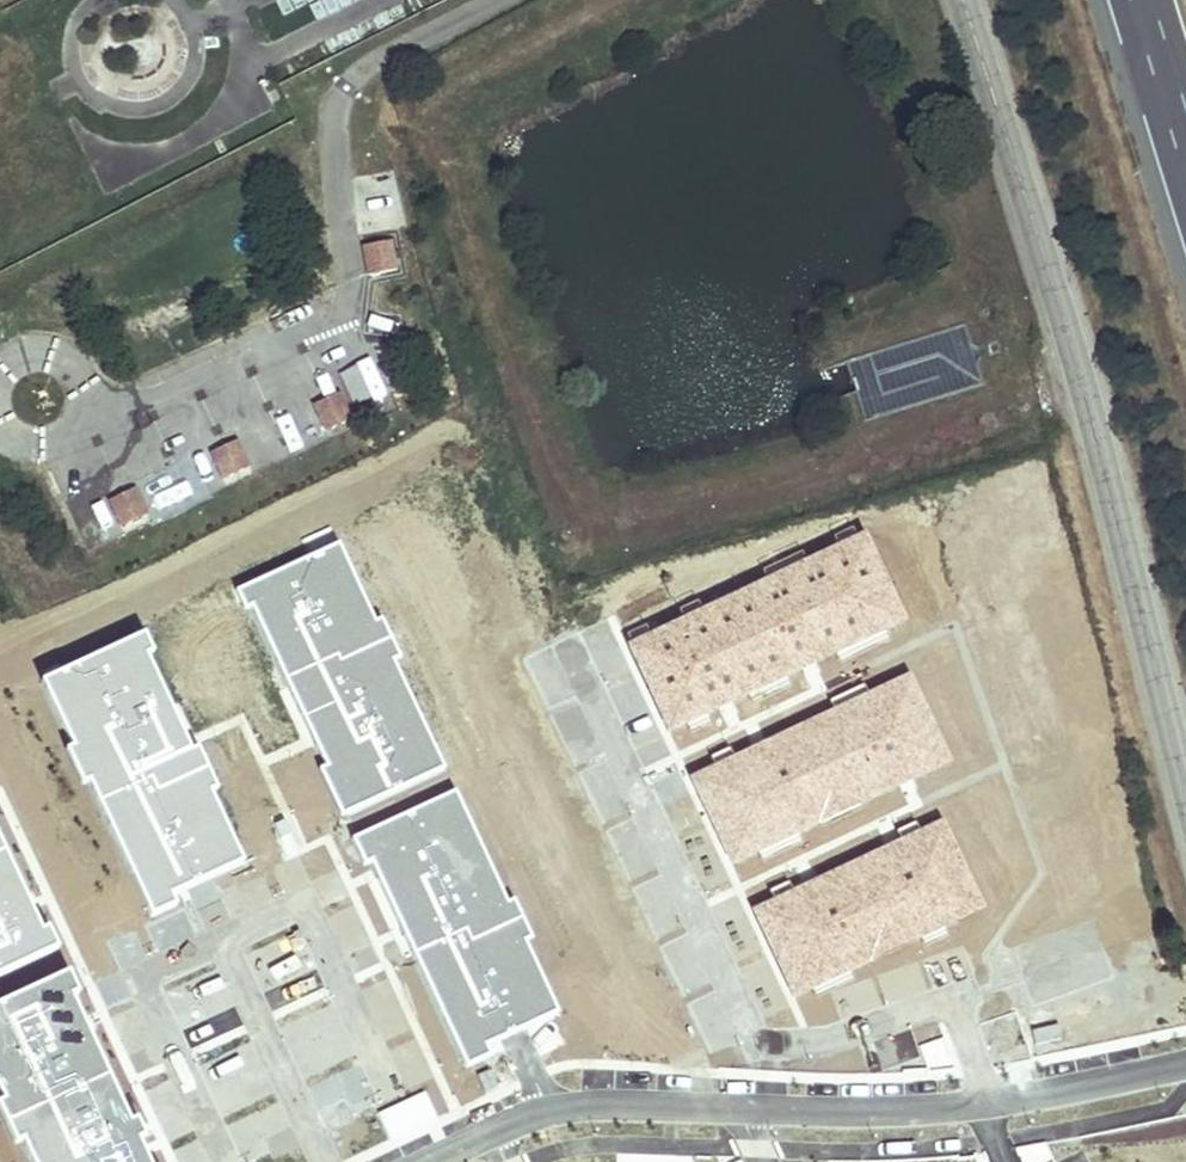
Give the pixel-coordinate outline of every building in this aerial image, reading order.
[(364,248),(369,273),(395,268),(390,242),(364,248)] [(367,334),(378,358),(402,347),(391,323),(367,334)] [(848,365),(867,419),(976,382),(958,328),(848,365)] [(315,406),(326,430),(350,419),(339,395),(315,406)] [(213,454),(224,478),(248,467),(237,443),(213,454)] [(111,502),(122,526),(146,515),(135,491),(111,502)] [(676,573),(700,638),(742,623),(717,558),(676,573)] [(304,658),(211,700),(305,887),(404,843),(304,658)] [(166,717),(74,759),(167,947),(266,902),(166,717)] [(0,783),(0,973),(16,1006),(115,962),(15,776),(0,783)] [(400,850),(308,893),(402,1080),(501,1035),(400,850)] [(23,1012),(98,1161),(202,1161),(115,969),(23,1012)]
